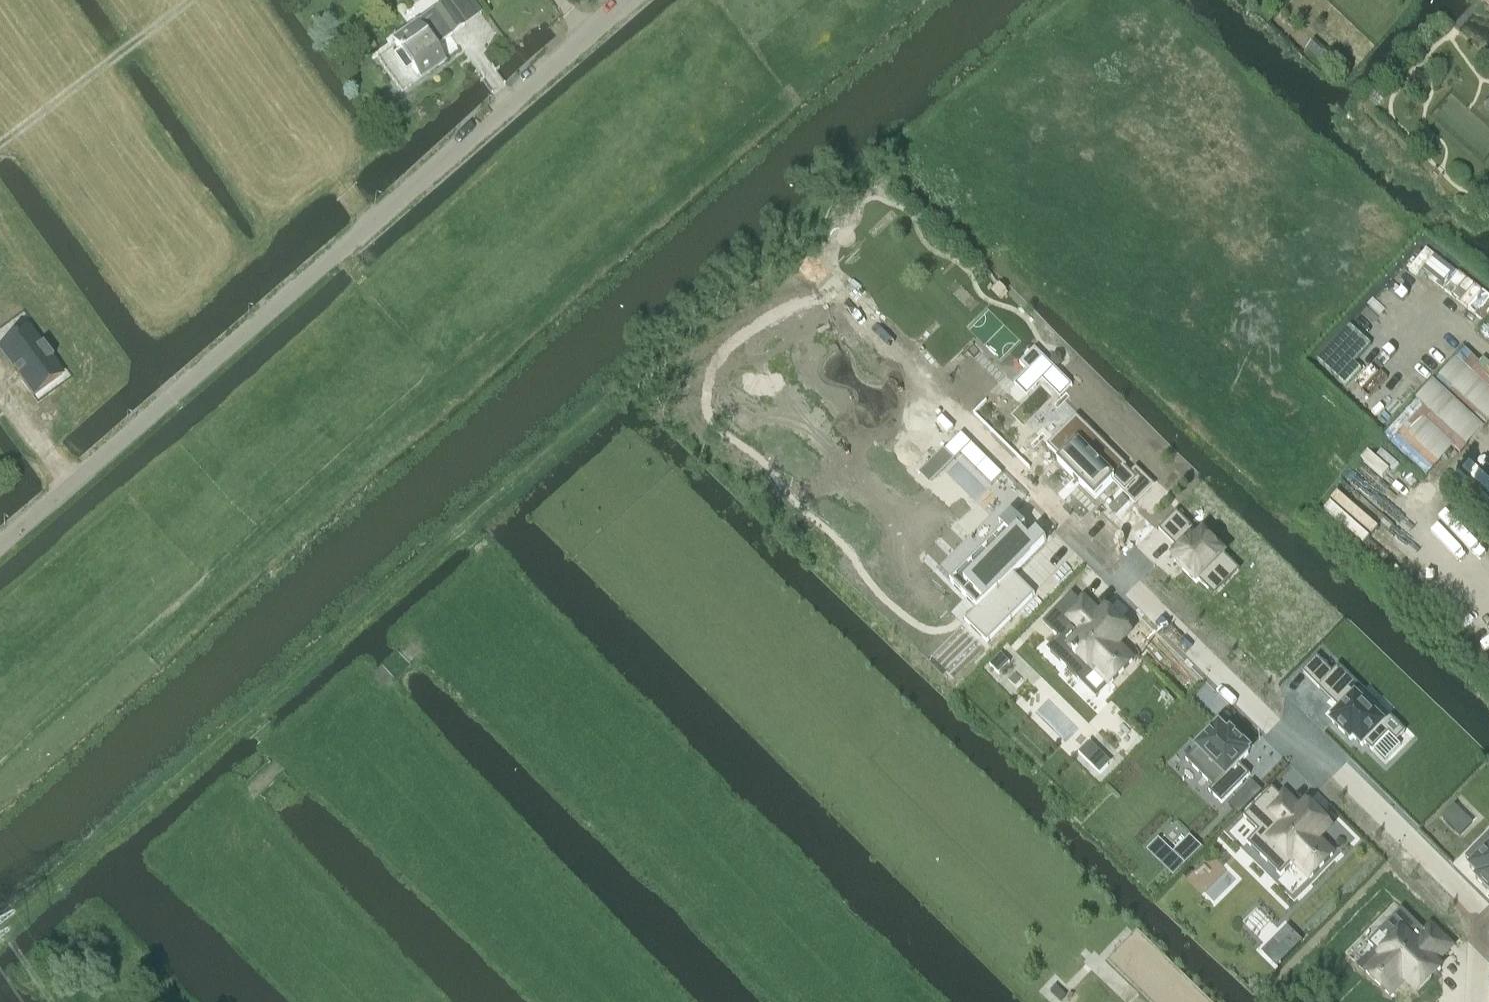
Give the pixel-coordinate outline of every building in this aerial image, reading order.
[(446,61),(436,46),(465,26),(447,0),(433,10),(434,11),(418,22),(392,40),(401,52),(395,56),(406,71),(412,67),(420,79),(446,61)] [(0,349),(0,351),(33,395),(62,374),(28,329),(0,349)] [(961,432),(919,475),(919,476),(922,472),(932,482),(954,460),(955,461),(960,455),(992,487),(1004,474),(961,432)] [(1119,476),(1079,439),(1060,460),(1100,496),(1119,476)] [(1107,439),(1098,448),(1104,453),(1112,444),(1107,439)] [(1203,533),(1194,542),(1188,536),(1194,530),(1176,512),(1158,530),(1175,547),(1171,550),(1176,555),(1173,558),(1176,561),(1174,562),(1177,565),(1181,569),(1196,584),(1199,581),(1208,590),(1233,564),(1203,533)] [(1027,535),(1012,520),(1000,532),(1004,536),(950,590),(978,618),(1047,549),(1037,539),(1030,546),(1023,539),(1027,535)] [(1071,594),(1043,623),(1058,638),(1047,649),(1080,682),(1094,668),(1110,684),(1133,661),(1116,645),(1130,632),(1107,609),(1100,617),(1084,601),(1081,604),(1071,594)] [(990,667),(999,675),(1010,664),(1001,655),(990,667)] [(1332,672),(1317,687),(1341,711),(1333,719),(1335,721),(1332,723),(1351,742),(1353,739),(1362,748),(1365,745),(1372,752),(1389,735),(1396,742),(1405,733),(1338,666),(1332,672)] [(1219,726),(1186,760),(1213,787),(1209,791),(1222,804),(1250,775),(1239,765),(1248,755),(1247,753),(1249,750),(1231,732),(1228,735),(1219,726)] [(1078,753),(1100,774),(1111,763),(1090,742),(1078,753)] [(1333,856),(1317,840),(1330,826),(1317,813),(1309,806),(1307,804),(1300,811),(1284,795),(1282,798),(1272,789),(1244,817),(1258,832),(1247,843),(1281,877),(1294,863),(1310,879),(1333,856)] [(1454,830),(1460,835),(1471,824),(1465,818),(1454,830)] [(1465,858),(1472,865),(1469,868),(1478,877),(1475,879),(1488,893),(1488,834),(1465,858)] [(1405,979),(1418,992),(1441,970),(1434,963),(1449,946),(1431,928),(1426,934),(1401,910),(1369,943),(1382,957),(1366,973),(1389,995),(1405,979)]
